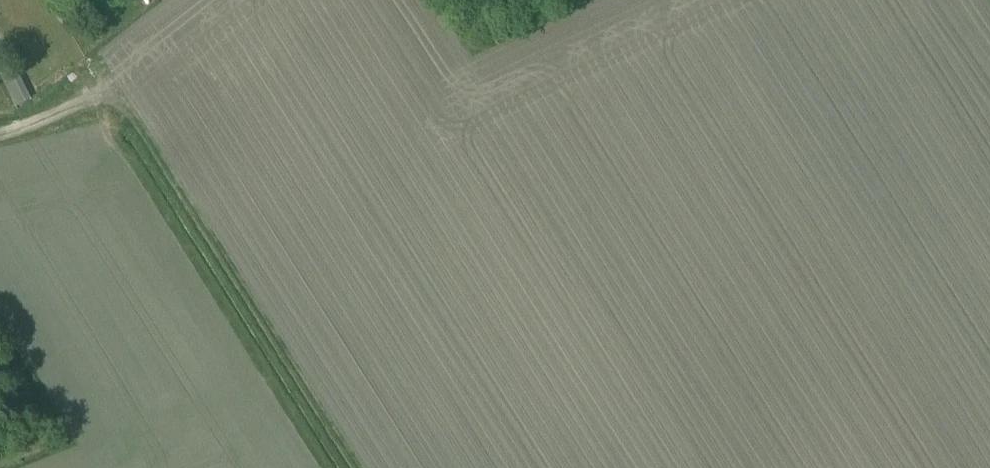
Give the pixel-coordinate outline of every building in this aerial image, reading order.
[(16,106),(31,99),(15,67),(0,74),(0,75),(16,106)]
